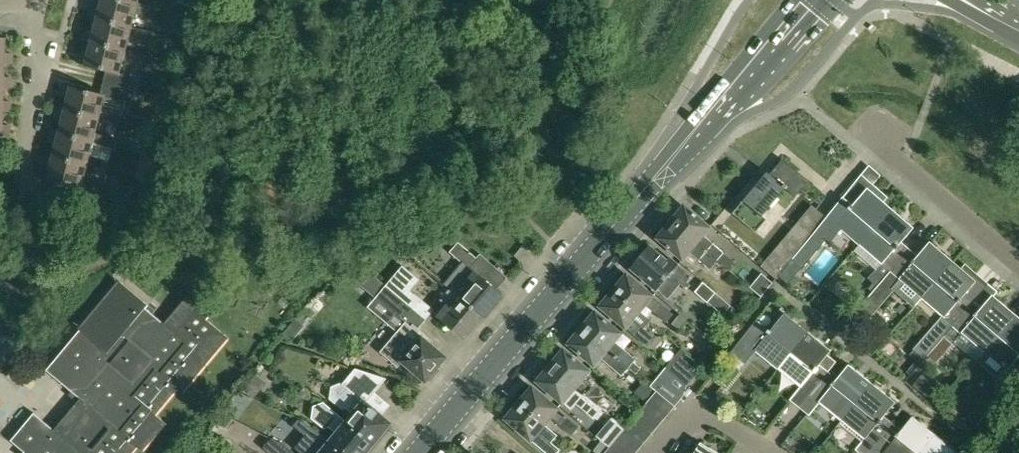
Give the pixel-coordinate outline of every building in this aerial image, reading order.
[(132,27),(135,14),(155,19),(158,9),(138,4),(138,5),(119,0),(101,0),(99,9),(94,7),(93,12),(91,12),(89,17),(97,19),(132,28),(132,27)] [(83,41),(91,43),(126,52),(126,50),(129,37),(149,42),(152,32),(132,27),(132,28),(97,19),(93,32),(88,31),(87,36),(85,35),(83,41)] [(6,64),(13,65),(13,59),(11,59),(12,54),(6,54),(7,39),(0,38),(0,64),(6,64)] [(107,72),(104,83),(128,89),(131,77),(120,74),(124,61),(143,66),(146,55),(126,50),(126,52),(91,43),(87,55),(82,54),(81,59),(79,59),(78,64),(85,66),(107,72)] [(6,64),(0,64),(0,88),(5,88),(12,89),(13,83),(11,83),(11,78),(5,78),(6,64)] [(68,97),(64,110),(99,119),(99,120),(119,125),(121,115),(102,110),(105,97),(125,102),(128,89),(104,83),(101,95),(71,87),(70,87),(63,85),(62,91),(64,91),(63,96),(68,97)] [(5,88),(0,88),(0,112),(4,112),(12,113),(12,107),(10,107),(10,102),(4,102),(5,88)] [(62,121),(59,134),(93,143),(113,148),(115,138),(96,133),(99,120),(99,119),(64,110),(57,109),(56,114),(58,114),(57,119),(62,121)] [(3,136),(11,136),(11,131),(9,131),(9,126),(4,126),(4,112),(0,112),(0,137),(3,137),(3,136)] [(51,143),(56,144),(53,157),(87,166),(87,167),(107,172),(109,162),(90,157),(93,143),(59,134),(51,132),(50,137),(52,138),(51,143)] [(154,150),(152,158),(159,160),(161,152),(154,150)] [(84,180),(87,167),(87,166),(53,157),(45,155),(44,160),(46,161),(45,166),(50,167),(46,182),(76,189),(73,201),(98,207),(104,185),(84,180)] [(141,155),(135,179),(153,184),(159,160),(152,158),(141,155)] [(760,181),(733,213),(755,232),(766,220),(762,216),(785,189),(795,197),(804,187),(809,181),(783,159),(762,184),(760,181)] [(827,217),(816,229),(824,236),(833,224),(841,230),(859,246),(891,209),(883,203),(868,190),(873,184),(880,177),(868,167),(843,198),(827,217)] [(676,217),(671,222),(716,260),(728,270),(735,263),(703,236),(710,228),(685,207),(683,208),(681,207),(674,215),(676,217)] [(891,209),(859,246),(881,264),(869,279),(874,283),(878,287),(880,284),(891,273),(906,254),(897,246),(901,242),(913,228),(891,209)] [(781,255),(767,272),(775,279),(779,275),(791,259),(816,229),(805,220),(778,253),(781,255)] [(665,226),(658,235),(660,236),(658,238),(669,247),(682,259),(689,251),(709,269),(716,260),(671,222),(668,226),(667,228),(665,226)] [(816,229),(791,259),(800,267),(802,268),(827,238),(824,236),(816,229)] [(481,254),(477,259),(459,243),(450,253),(462,264),(445,285),(449,289),(483,318),(501,296),(502,296),(502,295),(483,279),(494,266),(481,254)] [(891,273),(880,284),(889,292),(892,288),(899,280),(922,299),(952,264),(930,244),(919,257),(915,262),(906,254),(891,273)] [(666,262),(650,248),(642,257),(639,257),(633,263),(634,267),(632,269),(656,290),(667,299),(680,284),(687,289),(690,285),(686,282),(690,277),(669,259),(666,262)] [(791,259),(779,275),(788,282),(800,267),(791,259)] [(352,269),(350,274),(361,279),(365,269),(358,262),(352,269)] [(942,316),(917,346),(927,355),(936,345),(952,327),(953,326),(969,308),(959,300),(974,283),(960,271),(952,264),(922,299),(942,316)] [(424,321),(432,312),(406,290),(415,279),(401,267),(384,287),(424,321)] [(620,279),(612,289),(637,312),(643,305),(665,323),(672,314),(638,284),(627,275),(623,281),(620,279)] [(163,323),(146,308),(148,305),(119,280),(77,330),(79,331),(45,371),(72,393),(76,388),(84,394),(54,431),(33,414),(10,442),(24,452),(133,452),(138,447),(143,451),(166,423),(154,414),(176,387),(183,392),(229,336),(207,318),(210,314),(186,295),(163,323)] [(703,282),(695,292),(723,316),(731,306),(703,282)] [(873,293),(860,307),(866,312),(874,303),(879,307),(891,294),(889,292),(880,284),(878,287),(875,290),(873,293)] [(417,330),(424,321),(384,287),(374,298),(405,324),(380,353),(397,368),(402,362),(425,382),(428,378),(431,381),(439,371),(436,369),(445,358),(429,345),(431,342),(417,330)] [(471,332),(483,318),(449,289),(439,301),(443,305),(434,315),(464,340),(471,332)] [(605,301),(601,307),(611,315),(646,345),(653,337),(643,329),(649,321),(646,319),(637,312),(612,289),(603,299),(605,301)] [(961,334),(962,333),(984,352),(1014,316),(992,298),(977,315),(969,308),(953,326),(952,327),(961,334)] [(587,323),(582,329),(627,367),(634,359),(613,341),(620,333),(596,313),(594,314),(592,313),(585,321),(587,323)] [(679,315),(672,324),(679,329),(686,321),(679,315)] [(754,351),(777,370),(806,334),(783,315),(769,332),(755,321),(740,340),(754,351)] [(984,352),(1007,372),(1018,357),(1018,321),(1014,316),(984,352)] [(620,376),(627,367),(582,329),(578,334),(576,332),(569,341),(571,342),(569,344),(593,364),(599,358),(620,376)] [(806,334),(777,370),(799,388),(790,400),(799,407),(828,372),(827,371),(835,361),(827,354),(829,352),(806,334)] [(936,345),(927,355),(936,363),(944,353),(936,345)] [(549,365),(595,405),(602,410),(606,414),(613,406),(581,379),(588,371),(562,350),(561,351),(559,350),(552,359),(554,360),(549,365)] [(602,410),(595,405),(549,365),(545,371),(543,369),(536,378),(537,379),(536,381),(561,402),(572,411),(577,404),(595,418),(602,410)] [(837,379),(828,372),(799,407),(809,415),(819,403),(841,422),(871,385),(848,366),(837,379)] [(354,414),(346,424),(371,446),(374,443),(377,445),(383,438),(380,436),(390,424),(365,404),(386,379),(355,369),(343,384),(342,383),(332,387),(330,398),(342,407),(348,406),(349,410),(354,414)] [(675,375),(667,384),(680,394),(685,387),(687,385),(675,375)] [(251,382),(243,391),(253,399),(260,390),(251,382)] [(888,428),(892,424),(883,417),(894,403),(871,385),(841,422),(862,438),(854,448),(860,452),(868,452),(873,447),(888,428)] [(520,393),(514,400),(516,402),(543,425),(549,418),(570,436),(577,427),(529,386),(522,395),(520,393)] [(937,386),(928,397),(937,404),(946,393),(937,386)] [(648,401),(667,416),(674,407),(671,404),(656,391),(648,401)] [(503,417),(546,452),(556,452),(558,450),(550,443),(546,440),(553,433),(543,425),(516,402),(514,400),(508,407),(510,409),(503,417)] [(659,426),(667,416),(648,401),(640,410),(659,426)] [(329,443),(340,452),(366,452),(371,446),(346,424),(331,412),(328,409),(324,405),(314,409),(312,419),(323,428),(327,427),(328,431),(335,437),(329,443)] [(632,419),(651,435),(659,426),(640,410),(632,419)] [(288,426),(304,439),(295,448),(301,452),(340,452),(329,443),(312,429),(304,422),(295,418),(288,426)] [(610,418),(603,427),(616,438),(624,429),(610,418)] [(935,437),(912,418),(902,432),(892,424),(888,428),(873,447),(868,452),(921,452),(935,437)] [(643,444),(651,435),(632,419),(624,429),(643,444)] [(634,452),(636,452),(643,444),(624,429),(616,438),(634,452)] [(935,437),(921,452),(955,452),(935,437)] [(616,438),(608,448),(615,452),(634,452),(616,438)] [(287,444),(272,439),(263,448),(269,452),(298,452),(287,444)] [(595,452),(604,452),(608,448),(601,442),(593,451),(595,452)] [(701,443),(694,452),(716,452),(701,443)]
